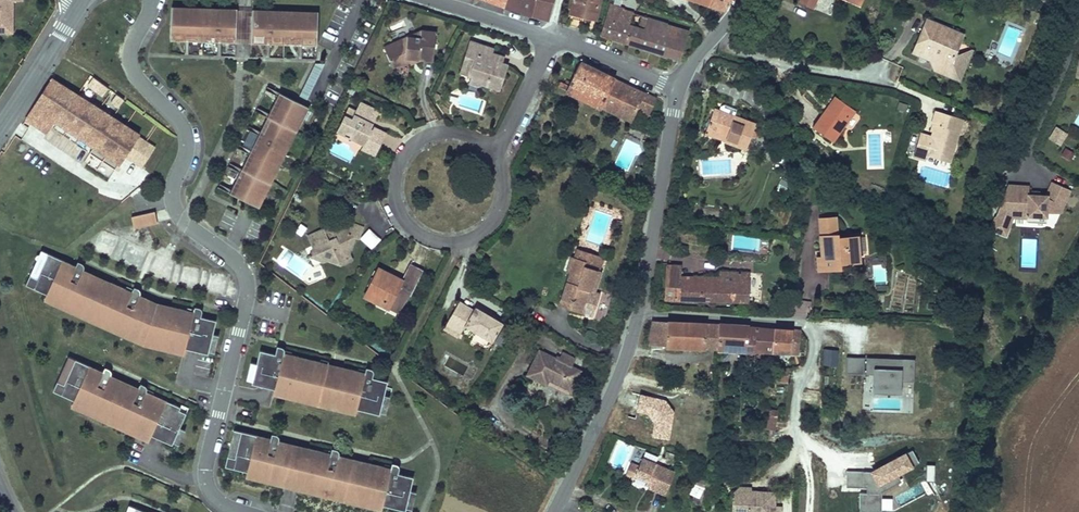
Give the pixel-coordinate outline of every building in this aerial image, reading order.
[(12,1),(22,2),(22,0),(0,0),(0,33),(11,33),(12,1)] [(505,5),(527,12),(531,0),(506,0),(505,5)] [(532,14),(549,19),(554,0),(535,0),(532,14)] [(571,12),(596,19),(601,0),(574,0),(571,12)] [(713,6),(726,10),(729,8),(733,0),(715,0),(713,6)] [(239,39),(240,6),(174,3),(173,36),(188,36),(192,37),(220,38),(224,38),(239,39)] [(254,39),(255,6),(240,6),(239,39),(254,39)] [(320,42),(321,10),(255,6),(254,39),(269,40),(273,40),(301,42),(305,42),(320,42)] [(636,12),(625,8),(624,14),(610,10),(602,37),(627,45),(636,12)] [(664,37),(669,22),(636,12),(627,45),(680,61),(685,43),(664,37)] [(927,15),(914,48),(931,55),(943,60),(940,68),(960,76),(969,56),(955,50),(963,30),(927,15)] [(390,23),(392,30),(406,26),(403,18),(390,23)] [(690,29),(669,22),(664,37),(685,43),(690,29)] [(422,26),(384,42),(393,63),(408,57),(423,50),(422,55),(433,57),(438,28),(422,26)] [(187,49),(188,36),(173,36),(172,49),(187,49)] [(219,51),(220,38),(192,37),(191,50),(219,51)] [(238,52),(239,39),(224,38),(223,51),(238,52)] [(268,53),(269,40),(254,39),(253,53),(268,53)] [(476,56),(480,42),(471,39),(466,53),(476,56)] [(300,55),(301,42),(273,40),(272,54),(300,55)] [(319,56),(320,42),(305,42),(304,55),(319,56)] [(495,47),(480,42),(476,56),(474,60),(469,63),(473,73),(470,79),(480,83),(483,82),(502,87),(510,64),(504,62),(498,60),(496,56),(493,55),(494,51),(495,47)] [(955,50),(969,56),(973,46),(971,45),(955,50)] [(410,61),(422,55),(423,50),(408,57),(410,61)] [(507,55),(494,51),(493,55),(496,56),(498,60),(504,62),(507,55)] [(474,60),(476,56),(466,53),(461,69),(473,73),(469,63),(474,60)] [(935,65),(940,68),(943,60),(931,55),(935,65)] [(309,96),(327,60),(318,60),(301,92),(309,96)] [(560,88),(602,107),(615,79),(581,63),(572,83),(567,81),(565,86),(561,84),(560,88)] [(80,95),(54,78),(27,117),(38,125),(45,113),(56,120),(94,146),(92,149),(97,151),(94,155),(111,166),(114,163),(118,165),(120,162),(121,163),(126,156),(142,166),(155,147),(139,136),(140,135),(80,95)] [(639,109),(646,93),(615,79),(602,107),(633,122),(639,109)] [(107,91),(92,81),(86,89),(101,99),(107,91)] [(281,89),(270,83),(268,86),(279,92),(281,89)] [(271,109),(279,92),(268,86),(259,103),(271,109)] [(259,203),(309,103),(281,89),(279,92),(271,109),(269,113),(262,127),(260,131),(252,146),(250,149),(243,164),(241,168),(232,185),(230,188),(259,203)] [(652,96),(646,93),(639,109),(648,114),(655,98),(652,96)] [(831,93),(821,111),(827,114),(837,97),(831,93)] [(123,102),(115,97),(110,105),(117,110),(123,102)] [(821,111),(813,126),(835,138),(853,106),(837,97),(827,114),(821,111)] [(338,127),(366,141),(363,147),(375,153),(380,143),(387,128),(373,121),(380,107),(363,98),(358,107),(354,115),(346,111),(338,127)] [(271,109),(259,103),(257,107),(269,113),(271,109)] [(350,103),(346,111),(354,115),(358,107),(350,103)] [(262,127),(269,113),(257,107),(250,121),(262,127)] [(950,159),(962,114),(937,107),(934,120),(937,121),(936,127),(934,135),(921,131),(914,153),(927,157),(928,153),(950,159)] [(710,108),(704,129),(724,134),(723,140),(745,146),(752,121),(710,108)] [(45,113),(38,125),(48,132),(56,120),(45,113)] [(851,129),(859,118),(854,114),(846,125),(851,129)] [(260,131),(262,127),(250,121),(248,125),(260,131)] [(252,146),(260,131),(248,125),(240,140),(252,146)] [(1068,133),(1056,126),(1048,138),(1060,145),(1068,133)] [(724,134),(704,129),(703,134),(723,140),(724,134)] [(252,146),(240,140),(239,144),(250,149),(252,146)] [(243,164),(250,149),(239,144),(231,158),(243,164)] [(1075,153),(1065,147),(1061,155),(1071,161),(1075,153)] [(108,177),(114,168),(93,154),(87,163),(108,177)] [(243,164),(231,158),(229,162),(241,168),(243,164)] [(232,185),(241,168),(229,162),(221,179),(232,185)] [(232,185),(221,179),(219,182),(230,188),(232,185)] [(1063,213),(1072,191),(1054,183),(1048,196),(1041,196),(1034,196),(1031,195),(1031,187),(1010,186),(993,231),(1009,236),(1015,219),(1030,219),(1030,217),(1038,218),(1038,215),(1049,215),(1049,213),(1063,213)] [(157,222),(153,211),(130,218),(134,229),(157,222)] [(817,216),(820,233),(835,230),(833,213),(817,216)] [(1049,224),(1049,215),(1038,215),(1038,218),(1030,217),(1030,219),(1030,223),(1049,224)] [(344,220),(340,229),(329,224),(308,233),(314,245),(317,246),(322,260),(326,258),(340,264),(352,260),(351,255),(357,239),(360,240),(365,228),(344,220)] [(302,236),(307,226),(299,223),(295,232),(302,236)] [(815,254),(817,269),(838,265),(837,259),(859,256),(859,255),(866,254),(862,232),(855,233),(855,232),(836,235),(835,230),(820,233),(823,253),(815,254)] [(759,250),(760,236),(732,234),(732,248),(759,250)] [(317,246),(314,245),(308,255),(321,261),(322,260),(317,246)] [(582,262),(585,252),(576,249),(573,259),(582,262)] [(564,273),(568,274),(557,306),(583,315),(597,270),(596,270),(600,257),(585,252),(582,262),(573,259),(569,258),(564,273)] [(837,259),(838,265),(860,261),(859,256),(837,259)] [(42,288),(51,262),(43,260),(34,285),(42,288)] [(196,344),(219,348),(219,345),(222,328),(224,314),(208,312),(209,306),(209,305),(208,304),(207,303),(206,303),(201,302),(201,307),(200,311),(193,310),(194,306),(178,304),(178,307),(161,305),(144,299),(146,294),(146,292),(146,291),(145,290),(144,289),(139,288),(138,293),(137,296),(130,294),(131,290),(116,285),(115,288),(86,278),(88,274),(88,273),(88,271),(87,270),(85,269),(81,267),(79,272),(51,262),(42,288),(34,285),(31,295),(52,303),(153,338),(196,344)] [(374,296),(389,304),(387,308),(396,313),(409,295),(423,270),(411,263),(402,280),(400,284),(385,275),(386,272),(379,268),(375,276),(373,275),(368,285),(370,286),(364,296),(372,300),(374,296)] [(670,264),(668,298),(751,302),(752,283),(753,272),(724,270),(724,275),(723,283),(684,280),(684,273),(684,265),(670,264)] [(402,280),(386,272),(385,275),(400,284),(402,280)] [(723,283),(724,275),(684,273),(684,280),(723,283)] [(752,283),(751,302),(760,303),(761,283),(752,283)] [(374,296),(372,300),(387,308),(389,304),(374,296)] [(486,344),(499,323),(472,307),(471,309),(457,301),(443,323),(457,331),(459,327),(486,344)] [(153,338),(52,303),(50,309),(152,344),(195,350),(196,344),(153,338)] [(722,345),(723,323),(656,320),(650,344),(707,346),(707,344),(722,345)] [(457,331),(443,323),(440,328),(454,336),(457,331)] [(721,348),(779,350),(780,326),(723,323),(722,345),(721,348)] [(779,350),(794,351),(801,351),(802,327),(780,326),(779,350)] [(222,328),(219,345),(225,346),(228,329),(222,328)] [(378,412),(388,378),(373,374),(374,369),(374,368),(374,367),(374,366),(373,366),(367,364),(365,372),(358,370),(359,367),(344,363),(343,366),(321,360),(322,357),(292,349),(291,352),(285,350),(286,345),(286,344),(286,343),(285,342),(278,340),(276,348),(261,344),(257,357),(255,356),(250,373),(252,374),(252,376),(274,382),(274,385),(318,397),(319,395),(378,412)] [(838,350),(824,349),(823,364),(837,365),(838,350)] [(555,364),(537,353),(524,375),(542,386),(545,381),(566,393),(577,375),(567,369),(571,362),(560,355),(555,364)] [(915,359),(848,358),(848,374),(875,374),(874,392),(901,393),(902,381),(914,381),(915,359)] [(71,389),(78,391),(87,366),(80,363),(71,389)] [(170,434),(191,441),(202,409),(195,407),(196,403),(167,393),(166,396),(160,394),(161,389),(161,387),(160,386),(154,383),(152,391),(123,381),(124,376),(123,373),(118,371),(116,375),(87,366),(78,391),(71,389),(68,399),(89,406),(170,434)] [(791,368),(780,367),(779,380),(790,381),(791,368)] [(821,404),(821,390),(805,390),(804,403),(821,404)] [(685,403),(684,420),(697,421),(697,415),(694,415),(695,404),(685,403)] [(170,434),(89,406),(87,412),(168,440),(170,434)] [(769,409),(768,420),(785,421),(786,410),(769,409)] [(233,450),(240,425),(233,423),(225,448),(233,450)] [(393,469),(394,465),(379,461),(378,464),(334,452),(335,449),(320,444),(319,447),(240,425),(233,450),(225,448),(222,459),(244,465),(243,467),(281,478),(282,476),(296,480),(295,482),(377,506),(378,503),(401,510),(401,507),(404,508),(409,491),(406,490),(410,477),(399,474),(400,470),(393,469)] [(849,472),(848,487),(868,488),(868,494),(860,494),(859,511),(880,511),(881,511),(882,493),(901,481),(898,476),(920,463),(913,450),(870,473),(849,472)] [(676,473),(658,465),(661,458),(646,452),(643,459),(640,467),(632,463),(626,477),(634,480),(635,477),(647,481),(645,487),(667,496),(676,473)] [(710,472),(701,467),(694,481),(704,485),(710,472)] [(748,511),(772,511),(774,487),(752,486),(752,484),(744,483),(744,491),(733,490),(732,510),(748,511)]
